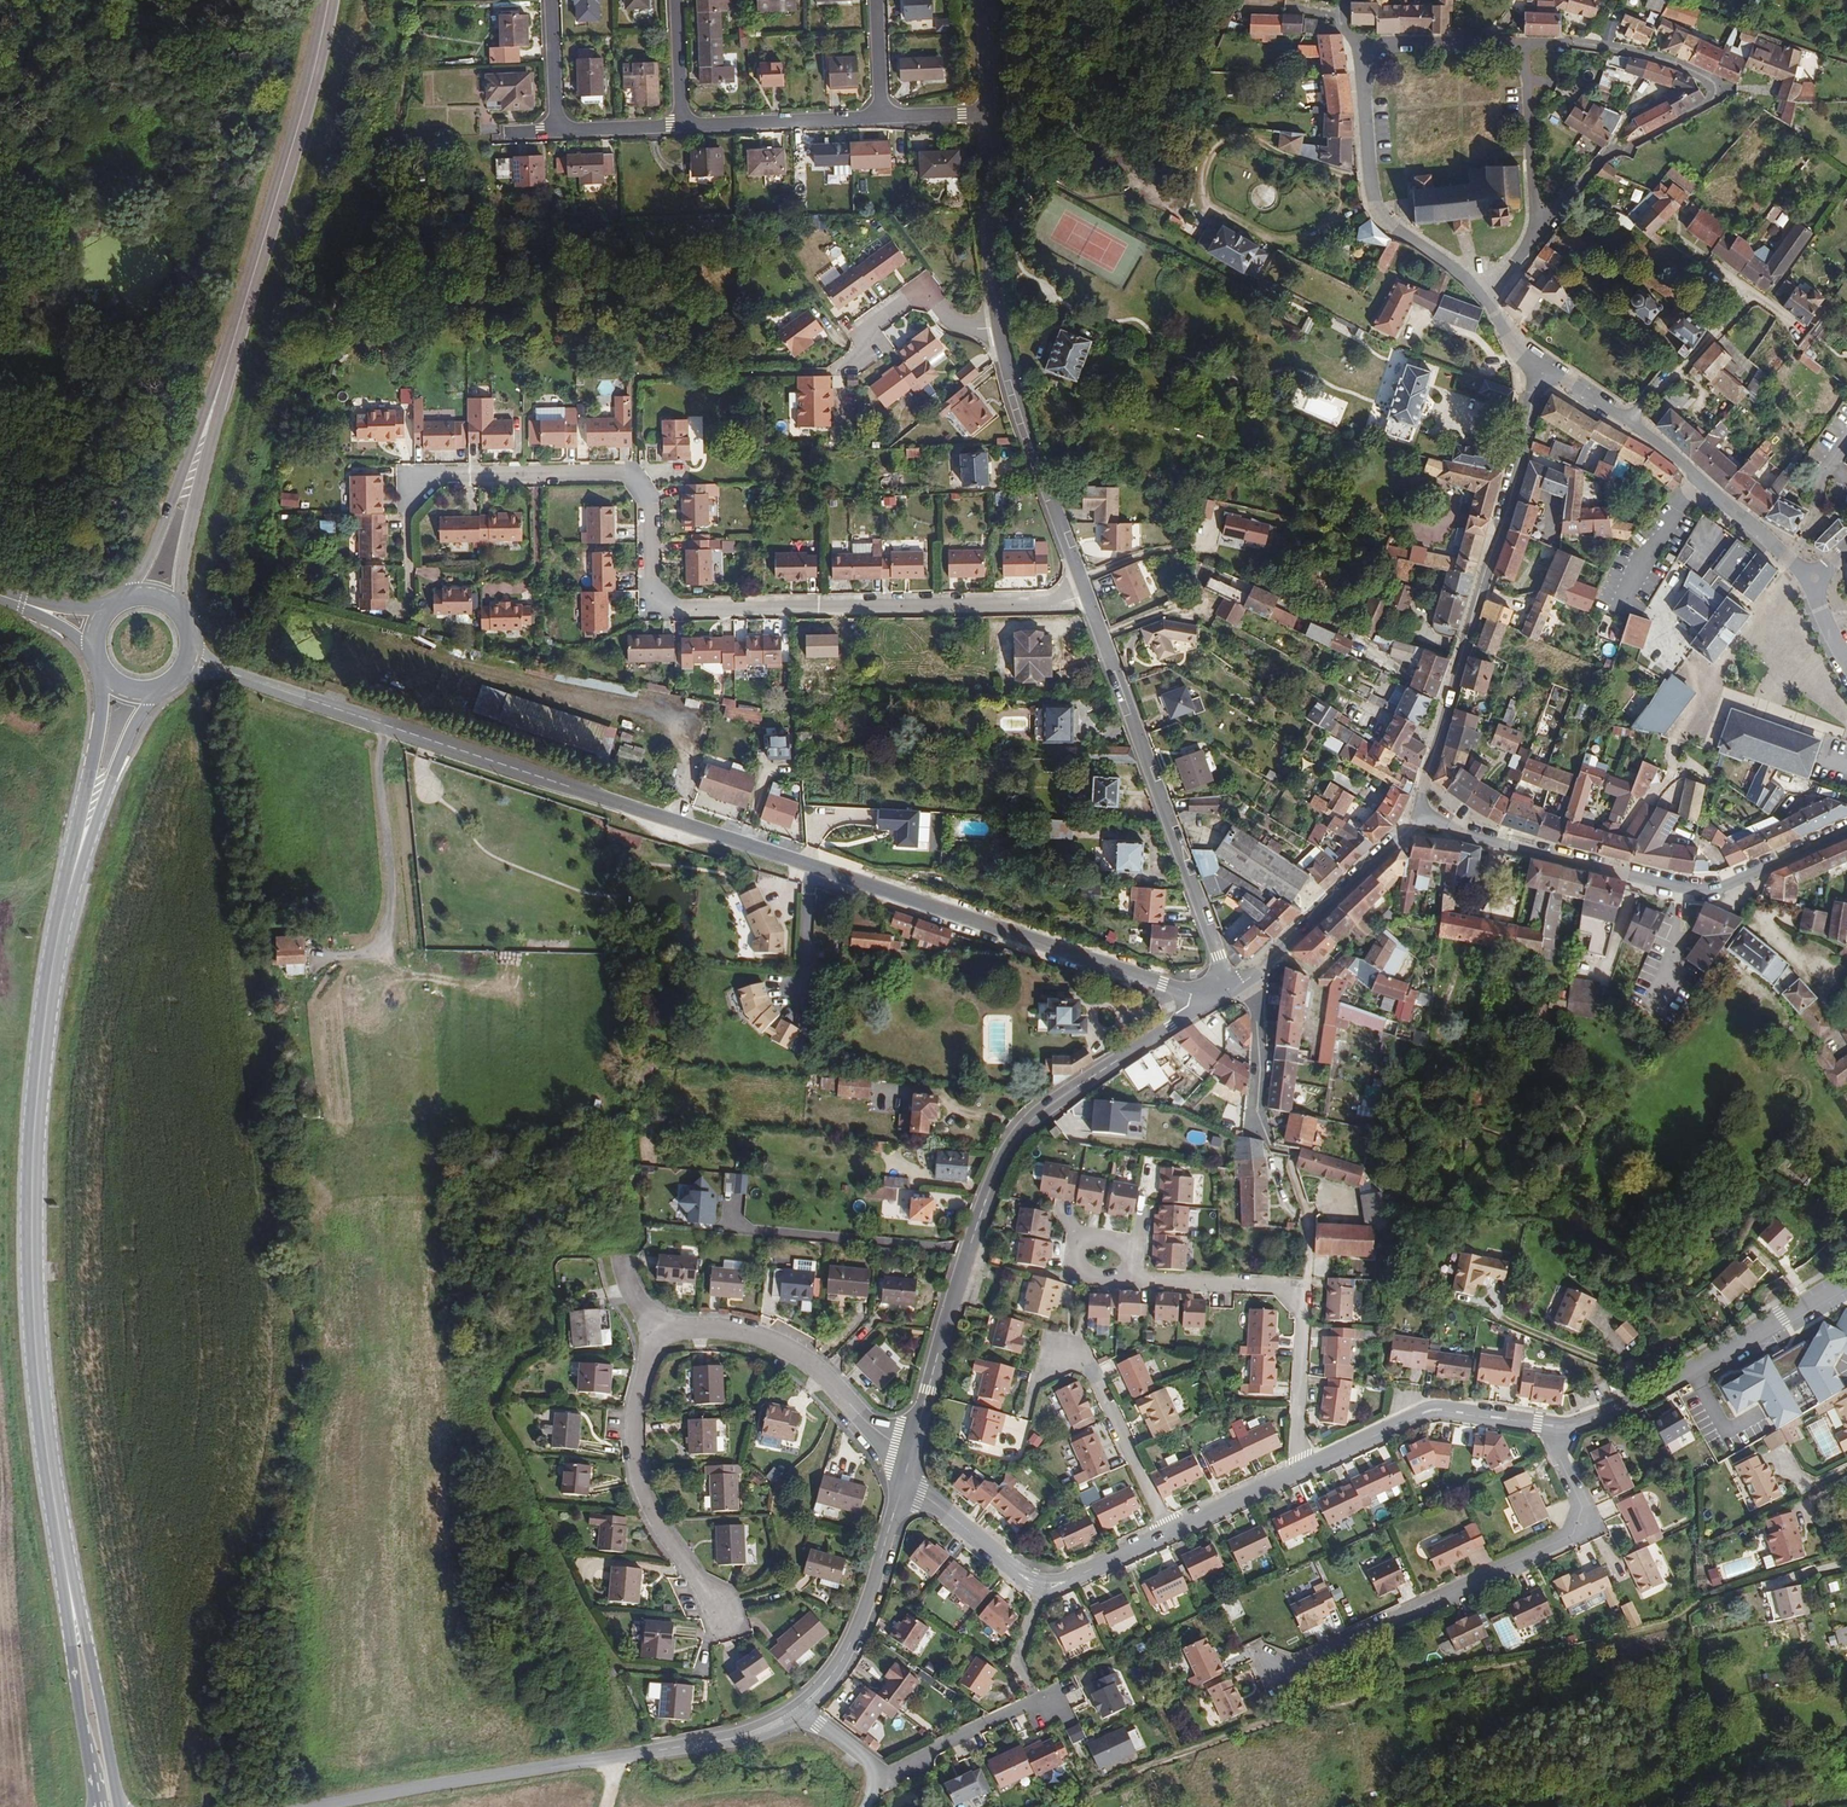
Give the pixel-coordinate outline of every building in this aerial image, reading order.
[(602,0),(577,0),(577,7),(579,7),(579,24),(601,24),(601,7),(602,7),(602,0)] [(651,0),(630,0),(631,11),(651,10),(651,0)] [(734,11),(733,0),(700,0),(702,41),(723,40),(722,12),(734,11)] [(795,0),(758,0),(759,11),(796,10),(795,0)] [(933,0),(902,0),(903,11),(908,10),(909,23),(935,21),(933,0)] [(1377,0),(1365,0),(1365,4),(1352,3),(1352,29),(1376,29),(1377,0)] [(1400,9),(1387,8),(1388,0),(1377,0),(1376,29),(1375,35),(1399,36),(1400,9)] [(1453,0),(1436,0),(1436,7),(1431,7),(1430,36),(1448,37),(1448,17),(1452,17),(1453,0)] [(1561,15),(1538,13),(1540,0),(1511,0),(1511,6),(1519,14),(1523,14),(1522,23),(1525,24),(1524,35),(1540,35),(1559,36),(1561,15)] [(1556,0),(1542,0),(1542,11),(1555,12),(1555,8),(1556,0)] [(1601,0),(1556,0),(1555,8),(1567,10),(1567,11),(1596,18),(1601,0)] [(1668,4),(1658,0),(1649,0),(1646,7),(1663,13),(1668,4)] [(1754,12),(1760,2),(1756,0),(1750,10),(1754,12)] [(1698,14),(1668,4),(1663,13),(1693,25),(1698,14)] [(1430,36),(1431,7),(1408,7),(1400,7),(1400,9),(1399,36),(1408,36),(1430,36)] [(1647,44),(1656,28),(1649,24),(1632,17),(1625,15),(1621,24),(1627,27),(1625,34),(1647,44)] [(528,48),(527,16),(502,17),(503,49),(490,50),(491,65),(519,64),(518,49),(528,48)] [(1277,37),(1280,17),(1250,18),(1250,38),(1268,38),(1274,38),(1277,38),(1277,37)] [(1298,37),(1300,17),(1280,17),(1277,37),(1298,37)] [(1675,57),(1688,30),(1661,18),(1656,28),(1669,34),(1660,51),(1675,57)] [(1312,28),(1313,23),(1302,21),(1300,36),(1303,36),(1303,38),(1314,39),(1318,28),(1312,28)] [(1612,41),(1618,24),(1609,21),(1603,37),(1612,41)] [(1729,49),(1738,28),(1732,26),(1724,44),(1727,46),(1727,48),(1729,49)] [(1343,77),(1337,38),(1329,38),(1330,30),(1329,29),(1318,28),(1314,39),(1315,48),(1292,48),(1292,57),(1309,58),(1309,71),(1319,71),(1319,76),(1343,77)] [(1712,73),(1723,46),(1688,30),(1675,57),(1695,65),(1712,73)] [(1741,70),(1753,43),(1756,35),(1742,30),(1739,39),(1739,43),(1736,52),(1729,49),(1727,48),(1727,46),(1724,44),(1723,46),(1712,73),(1735,84),(1735,82),(1739,74),(1741,70)] [(724,67),(723,40),(702,41),(704,85),(737,83),(737,66),(724,67)] [(1791,86),(1802,56),(1781,50),(1779,53),(1753,43),(1741,70),(1779,86),(1772,103),(1784,106),(1793,109),(1793,107),(1811,107),(1813,88),(1799,86),(1798,89),(1791,86)] [(860,86),(859,53),(829,54),(830,87),(860,86)] [(604,82),(604,64),(594,65),(594,55),(580,56),(582,99),(584,99),(584,105),(587,107),(605,107),(605,92),(604,82)] [(1670,88),(1676,73),(1650,61),(1629,58),(1625,74),(1639,77),(1670,88)] [(942,81),(941,61),(901,63),(902,83),(942,81)] [(787,83),(786,62),(763,62),(763,68),(759,68),(759,80),(764,80),(764,84),(787,83)] [(660,106),(657,65),(634,67),(637,108),(660,106)] [(1612,93),(1618,73),(1604,69),(1597,88),(1612,93)] [(1704,96),(1705,92),(1703,89),(1702,85),(1700,83),(1697,81),(1676,73),(1670,88),(1675,90),(1687,110),(1704,100),(1704,96)] [(1741,85),(1745,76),(1739,74),(1735,82),(1741,85)] [(535,113),(534,76),(506,77),(507,105),(507,115),(535,113)] [(1350,113),(1343,77),(1319,76),(1325,113),(1350,113)] [(507,105),(506,77),(486,78),(487,106),(488,109),(507,109),(507,105)] [(1687,110),(1675,90),(1664,97),(1667,103),(1658,108),(1666,121),(1687,110)] [(1595,121),(1604,109),(1586,101),(1587,97),(1582,94),(1562,122),(1581,135),(1587,125),(1588,126),(1592,120),(1594,121),(1595,121)] [(1667,103),(1664,97),(1654,102),(1658,108),(1667,103)] [(1788,125),(1793,109),(1784,106),(1780,120),(1788,125)] [(1628,142),(1659,125),(1666,121),(1658,108),(1633,123),(1622,138),(1625,143),(1628,142)] [(1610,137),(1621,116),(1604,109),(1595,121),(1594,121),(1590,127),(1588,126),(1587,125),(1581,135),(1601,149),(1610,137)] [(1349,138),(1350,113),(1325,113),(1322,113),(1322,137),(1325,137),(1349,138)] [(1349,171),(1349,148),(1325,146),(1302,145),(1302,135),(1281,133),(1279,133),(1278,151),(1324,164),(1349,171)] [(1349,148),(1349,138),(1325,137),(1325,146),(1349,148)] [(892,170),(891,146),(876,147),(875,142),(863,142),(863,147),(851,148),(852,168),(853,171),(892,170)] [(786,176),(784,152),(773,152),(773,148),(763,148),(763,153),(750,153),(751,178),(786,176)] [(852,168),(851,148),(818,149),(819,169),(852,168)] [(726,176),(725,153),(696,154),(696,165),(691,166),(692,180),(697,180),(697,178),(726,176)] [(963,178),(962,154),(922,155),(923,179),(963,178)] [(616,175),(615,155),(566,157),(566,158),(567,173),(567,178),(582,177),(582,185),(605,184),(604,176),(616,175)] [(567,173),(566,158),(556,159),(557,173),(567,173)] [(545,187),(543,161),(516,162),(517,181),(517,188),(545,187)] [(513,182),(512,162),(496,163),(497,182),(513,182)] [(1506,219),(1520,215),(1520,207),(1519,207),(1519,187),(1522,187),(1522,184),(1518,184),(1518,164),(1480,167),(1477,169),(1466,171),(1467,181),(1437,185),(1433,182),(1432,173),(1412,176),(1413,188),(1409,189),(1409,190),(1408,191),(1409,195),(1412,229),(1411,230),(1412,232),(1413,232),(1414,234),(1416,233),(1416,232),(1432,229),(1432,233),(1435,232),(1435,230),(1452,227),(1455,242),(1457,241),(1457,240),(1461,239),(1466,239),(1466,240),(1469,239),(1467,226),(1477,225),(1477,228),(1479,228),(1479,226),(1485,225),(1487,237),(1485,237),(1485,239),(1487,239),(1487,241),(1490,240),(1489,239),(1505,236),(1506,238),(1508,238),(1508,236),(1509,236),(1509,233),(1508,234),(1507,224),(1506,219)] [(1610,186),(1617,177),(1618,175),(1605,166),(1604,165),(1595,177),(1610,186)] [(1698,186),(1673,168),(1666,178),(1691,196),(1698,186)] [(1683,215),(1691,206),(1687,203),(1690,199),(1673,186),(1669,191),(1662,185),(1651,197),(1657,203),(1649,212),(1667,227),(1680,213),(1683,215)] [(1659,237),(1667,227),(1649,212),(1657,203),(1651,197),(1641,207),(1647,214),(1635,226),(1613,213),(1608,222),(1628,233),(1632,229),(1643,237),(1653,244),(1659,237)] [(1729,231),(1698,209),(1693,217),(1698,220),(1693,227),(1691,229),(1689,227),(1685,233),(1705,246),(1715,253),(1729,231)] [(1387,242),(1367,223),(1357,231),(1355,245),(1384,250),(1387,242)] [(1246,278),(1247,276),(1257,282),(1271,257),(1262,252),(1263,249),(1224,227),(1223,229),(1215,224),(1201,250),(1208,253),(1206,256),(1246,278)] [(1787,272),(1812,237),(1798,227),(1775,259),(1761,249),(1756,257),(1750,246),(1729,231),(1715,253),(1712,257),(1770,296),(1787,272)] [(1630,254),(1643,237),(1632,229),(1628,233),(1618,246),(1630,254)] [(1660,248),(1666,240),(1659,237),(1653,244),(1660,248)] [(1380,284),(1399,246),(1387,242),(1384,250),(1369,279),(1380,284)] [(883,280),(908,262),(894,243),(868,261),(883,280)] [(1521,328),(1544,295),(1570,315),(1577,305),(1573,302),(1571,299),(1568,295),(1565,289),(1562,283),(1561,277),(1560,273),(1560,269),(1566,261),(1548,246),(1534,265),(1553,278),(1542,293),(1530,284),(1533,280),(1527,275),(1503,309),(1521,328)] [(872,287),(856,266),(824,290),(838,307),(852,297),(854,300),(872,287)] [(1441,297),(1448,280),(1444,275),(1437,292),(1428,289),(1426,294),(1440,300),(1441,297)] [(1441,297),(1440,300),(1426,294),(1394,281),(1381,308),(1369,331),(1395,339),(1411,307),(1434,316),(1432,321),(1473,334),(1479,313),(1477,310),(1441,297)] [(1789,302),(1797,291),(1786,284),(1776,298),(1782,301),(1784,298),(1789,302)] [(1808,329),(1825,305),(1816,298),(1813,302),(1797,291),(1789,302),(1783,311),(1808,329)] [(1342,305),(1347,295),(1340,292),(1335,301),(1342,305)] [(840,310),(854,300),(852,297),(838,307),(840,310)] [(1577,320),(1584,310),(1577,305),(1570,315),(1577,320)] [(1648,336),(1661,319),(1642,305),(1640,307),(1638,306),(1636,306),(1633,307),(1631,308),(1629,311),(1628,314),(1629,317),(1631,320),(1628,323),(1648,336)] [(813,339),(826,330),(811,311),(780,334),(797,358),(813,346),(809,342),(813,339)] [(1688,358),(1705,334),(1682,317),(1668,335),(1684,348),(1677,357),(1684,363),(1688,358)] [(1315,322),(1307,318),(1301,331),(1309,335),(1315,322)] [(1363,331),(1357,328),(1354,335),(1359,338),(1363,331)] [(938,379),(927,363),(944,350),(929,330),(914,341),(915,343),(898,354),(904,363),(923,388),(923,389),(938,379)] [(1081,373),(1091,346),(1058,334),(1042,376),(1076,388),(1081,373)] [(1803,354),(1811,342),(1804,337),(1794,352),(1801,358),(1803,354)] [(1738,367),(1730,360),(1731,358),(1714,343),(1699,360),(1692,369),(1697,373),(1709,383),(1721,368),(1730,377),(1738,367)] [(1820,367),(1803,354),(1801,358),(1799,361),(1816,374),(1820,367)] [(923,388),(904,363),(895,370),(896,400),(912,389),(916,393),(923,388)] [(965,388),(980,375),(970,364),(956,377),(965,388)] [(1424,401),(1429,387),(1426,386),(1430,372),(1404,365),(1400,379),(1397,377),(1395,384),(1393,384),(1391,385),(1390,386),(1389,388),(1389,390),(1390,392),(1391,393),(1392,394),(1384,420),(1387,421),(1383,434),(1407,443),(1412,429),(1415,430),(1419,419),(1427,420),(1432,404),(1424,401)] [(1744,390),(1730,377),(1721,368),(1709,383),(1732,403),(1737,398),(1744,390)] [(1692,379),(1697,373),(1692,369),(1687,375),(1692,379)] [(896,400),(895,370),(868,389),(883,410),(896,400)] [(1755,400),(1770,380),(1759,370),(1744,390),(1755,400)] [(860,387),(859,377),(849,377),(849,387),(860,387)] [(835,410),(835,392),(831,392),(830,379),(799,379),(799,430),(831,429),(830,410),(835,410)] [(1509,409),(1510,394),(1470,381),(1465,394),(1495,405),(1509,409)] [(1776,396),(1780,389),(1770,383),(1767,390),(1776,396)] [(995,418),(973,394),(971,396),(965,388),(946,404),(973,435),(995,418)] [(1687,412),(1698,400),(1685,389),(1681,394),(1675,401),(1672,399),(1667,403),(1679,415),(1684,409),(1687,412)] [(1592,424),(1550,395),(1540,414),(1538,423),(1582,449),(1588,440),(1592,424)] [(422,411),(422,401),(413,401),(413,411),(422,411)] [(489,422),(489,401),(467,401),(467,422),(489,422)] [(1708,441),(1664,403),(1656,413),(1667,423),(1660,432),(1691,460),(1708,441)] [(631,450),(631,404),(616,404),(617,423),(587,423),(588,449),(619,449),(618,450),(631,450)] [(587,417),(586,408),(577,407),(577,410),(577,417),(587,417)] [(564,427),(565,410),(537,410),(536,423),(531,423),(530,431),(542,431),(542,446),(564,447),(565,450),(578,450),(577,428),(564,427)] [(577,428),(577,417),(577,410),(565,410),(564,427),(577,428)] [(403,421),(403,412),(367,411),(366,416),(355,415),(355,420),(403,421)] [(422,424),(422,411),(413,411),(413,421),(413,424),(422,424)] [(1623,435),(1595,419),(1592,424),(1588,440),(1608,453),(1620,459),(1623,435)] [(403,439),(403,421),(355,420),(355,438),(381,439),(382,442),(394,442),(394,439),(403,439)] [(513,450),(513,423),(489,422),(467,422),(467,444),(482,444),(482,451),(513,450)] [(453,451),(453,424),(422,424),(413,424),(413,445),(421,445),(421,451),(453,451)] [(689,445),(689,424),(663,424),(664,465),(691,464),(690,445),(689,445)] [(1740,474),(1716,453),(1729,436),(1719,428),(1708,441),(1691,460),(1725,492),(1740,474)] [(542,446),(542,431),(530,431),(530,446),(542,446)] [(1673,466),(1651,450),(1623,435),(1620,459),(1629,464),(1665,483),(1673,490),(1676,487),(1681,474),(1678,471),(1673,466)] [(1579,451),(1555,441),(1550,460),(1564,466),(1574,470),(1575,468),(1579,451)] [(1548,459),(1551,451),(1534,443),(1531,452),(1548,459)] [(1471,470),(1474,454),(1453,447),(1450,465),(1471,470)] [(1763,522),(1783,496),(1788,484),(1791,479),(1784,473),(1767,493),(1752,480),(1769,458),(1760,450),(1740,474),(1725,492),(1763,522)] [(921,451),(907,451),(907,462),(921,461),(921,451)] [(961,452),(951,452),(950,480),(961,480),(961,452)] [(1501,477),(1503,459),(1475,452),(1474,454),(1471,470),(1501,477)] [(1611,478),(1620,459),(1608,453),(1603,465),(1599,463),(1593,479),(1575,468),(1574,470),(1582,474),(1599,482),(1608,486),(1611,478)] [(992,489),(990,457),(962,458),(964,491),(992,489)] [(1488,525),(1501,477),(1471,470),(1450,465),(1427,460),(1422,480),(1474,495),(1473,497),(1467,519),(1488,525)] [(1568,481),(1563,478),(1529,463),(1510,532),(1531,541),(1539,509),(1534,508),(1540,492),(1554,498),(1563,502),(1562,537),(1567,492),(1568,481)] [(1582,483),(1582,474),(1574,470),(1564,466),(1563,478),(1582,483)] [(382,517),(382,478),(352,478),(351,517),(353,517),(360,517),(382,517)] [(1600,534),(1600,517),(1587,517),(1581,517),(1582,483),(1563,478),(1568,481),(1567,492),(1562,537),(1592,536),(1593,541),(1601,540),(1600,534)] [(1280,481),(1270,479),(1268,489),(1278,491),(1280,481)] [(1788,498),(1793,486),(1790,483),(1784,496),(1788,498)] [(708,528),(708,496),(718,496),(718,487),(686,487),(686,495),(685,495),(685,516),(683,516),(683,528),(708,528)] [(1115,523),(1116,488),(1081,487),(1081,501),(1081,510),(1093,510),(1093,523),(1106,523),(1115,523)] [(1225,488),(1222,501),(1231,503),(1234,490),(1225,488)] [(302,495),(282,492),(280,507),(299,510),(302,495)] [(1607,517),(1606,496),(1599,495),(1600,517),(1607,517)] [(1793,538),(1806,519),(1782,504),(1786,499),(1783,496),(1763,522),(1793,538)] [(897,498),(885,499),(885,507),(898,506),(897,498)] [(1209,521),(1214,503),(1201,500),(1196,518),(1209,521)] [(1833,521),(1840,511),(1832,505),(1825,515),(1833,521)] [(614,546),(614,509),(587,509),(588,533),(588,546),(614,546)] [(1276,539),(1276,530),(1264,527),(1252,521),(1250,523),(1240,521),(1241,518),(1225,514),(1222,525),(1226,525),(1223,537),(1246,542),(1245,545),(1269,551),(1272,539),(1276,539)] [(522,543),(522,517),(506,516),(506,519),(480,518),(480,521),(480,544),(490,544),(508,544),(522,543)] [(388,539),(388,526),(384,526),(384,517),(382,517),(360,517),(360,531),(360,560),(384,560),(384,539),(388,539)] [(1612,526),(1607,517),(1600,517),(1600,534),(1612,526)] [(1484,539),(1488,525),(1467,519),(1463,533),(1484,539)] [(480,544),(480,521),(441,520),(440,544),(480,544)] [(1846,537),(1846,527),(1839,520),(1834,525),(1814,540),(1814,547),(1822,556),(1828,554),(1846,537)] [(336,534),(336,522),(316,521),(316,533),(336,534)] [(1106,534),(1101,534),(1101,539),(1102,550),(1132,550),(1131,523),(1115,523),(1106,523),(1106,534)] [(1629,544),(1634,526),(1612,526),(1600,534),(1601,540),(1629,544)] [(1575,584),(1584,562),(1560,552),(1531,541),(1510,532),(1492,576),(1501,579),(1513,584),(1527,549),(1553,560),(1538,596),(1553,602),(1566,608),(1575,584)] [(1474,579),(1484,539),(1463,533),(1463,535),(1457,534),(1455,545),(1460,546),(1456,561),(1428,555),(1426,553),(1411,550),(1409,559),(1399,557),(1398,562),(1415,566),(1447,573),(1474,579)] [(723,539),(722,552),(735,553),(736,540),(723,539)] [(1760,595),(1776,575),(1778,573),(1757,557),(1749,550),(1737,541),(1715,574),(1718,577),(1708,589),(1714,593),(1720,585),(1733,595),(1750,608),(1760,595)] [(711,586),(712,551),(712,542),(708,542),(689,542),(689,551),(687,551),(686,556),(686,586),(711,586)] [(721,551),(721,542),(712,542),(712,551),(721,551)] [(1035,554),(1035,543),(1035,542),(1002,543),(1002,555),(1035,554)] [(521,552),(522,543),(508,544),(508,552),(521,552)] [(883,581),(883,563),(883,543),(873,543),(873,546),(873,556),(855,556),(853,556),(852,580),(883,581)] [(1048,573),(1047,543),(1035,543),(1035,554),(1002,555),(1002,578),(1036,578),(1036,573),(1048,573)] [(490,552),(490,544),(480,544),(480,552),(490,552)] [(1683,571),(1695,552),(1685,545),(1676,559),(1673,565),(1677,568),(1683,571)] [(873,556),(873,546),(855,546),(855,556),(873,556)] [(985,579),(984,552),(948,552),(949,580),(985,579)] [(817,579),(818,554),(784,554),(784,576),(802,576),(802,579),(817,579)] [(610,578),(611,556),(593,555),(593,595),(606,595),(613,595),(613,579),(610,578)] [(1673,565),(1676,559),(1669,555),(1665,561),(1673,565)] [(852,580),(853,556),(832,556),(832,580),(843,580),(843,565),(851,566),(851,580),(852,580)] [(923,578),(924,556),(891,556),(890,563),(883,563),(883,581),(905,581),(906,578),(923,578)] [(1408,590),(1415,566),(1398,562),(1392,586),(1393,586),(1408,590)] [(383,581),(383,566),(363,565),(363,579),(361,579),(361,590),(363,590),(363,600),(359,600),(359,609),(383,609),(383,598),(387,598),(387,581),(383,581)] [(851,580),(851,566),(843,565),(843,580),(851,580)] [(1112,576),(1120,595),(1123,594),(1129,607),(1151,598),(1136,565),(1112,576)] [(1467,601),(1474,579),(1447,573),(1441,593),(1467,601)] [(1267,605),(1272,593),(1253,585),(1249,594),(1205,574),(1198,590),(1223,601),(1242,610),(1291,634),(1297,620),(1267,605)] [(1708,589),(1718,577),(1715,574),(1704,586),(1708,589)] [(1740,613),(1726,603),(1730,599),(1733,595),(1729,592),(1720,585),(1714,593),(1708,589),(1704,586),(1690,576),(1679,591),(1687,596),(1671,617),(1687,628),(1698,637),(1688,651),(1692,653),(1713,669),(1730,646),(1748,619),(1740,613)] [(1589,616),(1598,592),(1575,584),(1566,608),(1567,608),(1567,609),(1575,612),(1575,611),(1576,611),(1575,614),(1583,617),(1584,614),(1589,616)] [(1394,643),(1397,616),(1406,616),(1415,592),(1408,590),(1393,586),(1385,606),(1371,601),(1354,632),(1390,646),(1392,641),(1394,643)] [(472,614),(472,590),(453,591),(453,592),(435,593),(435,614),(472,614)] [(1456,643),(1467,601),(1441,593),(1439,598),(1431,628),(1431,631),(1431,633),(1433,635),(1435,636),(1456,643)] [(606,633),(606,595),(593,595),(581,595),(581,633),(606,633)] [(1555,603),(1553,602),(1538,596),(1521,636),(1538,643),(1555,603)] [(1277,605),(1296,613),(1299,604),(1280,597),(1277,605)] [(1237,620),(1242,610),(1223,601),(1214,621),(1234,630),(1236,627),(1238,621),(1237,620)] [(534,623),(533,612),(527,612),(522,608),(522,604),(500,604),(500,606),(481,606),(482,629),(529,628),(529,623),(534,623)] [(1495,626),(1501,611),(1485,604),(1479,620),(1487,623),(1495,626)] [(1508,631),(1515,616),(1501,611),(1495,626),(1508,631)] [(1641,657),(1651,622),(1645,620),(1625,614),(1618,636),(1614,649),(1620,650),(1639,656),(1641,657)] [(1496,661),(1508,631),(1495,626),(1487,623),(1475,652),(1496,661)] [(1194,648),(1197,629),(1160,624),(1140,632),(1153,665),(1175,657),(1170,645),(1170,641),(1194,648)] [(1352,646),(1339,639),(1335,640),(1309,627),(1303,638),(1321,646),(1348,659),(1355,645),(1353,644),(1352,646)] [(837,634),(806,635),(807,656),(838,656),(837,634)] [(737,670),(736,644),(736,637),(722,638),(722,640),(683,640),(683,663),(705,663),(723,663),(723,671),(737,670)] [(1049,662),(1049,642),(1046,642),(1045,637),(1016,638),(1017,688),(1047,687),(1046,680),(1053,680),(1053,662),(1049,662)] [(676,663),(675,638),(647,638),(647,643),(629,643),(629,664),(676,663)] [(788,664),(788,639),(752,639),(751,644),(736,644),(737,670),(752,670),(752,664),(788,664)] [(1435,704),(1451,665),(1419,652),(1394,643),(1392,641),(1390,646),(1387,652),(1406,659),(1413,662),(1411,667),(1419,670),(1411,691),(1435,704)] [(1486,699),(1495,667),(1467,659),(1458,691),(1486,699)] [(1611,662),(1606,660),(1602,668),(1608,671),(1611,662)] [(723,671),(723,663),(705,663),(705,668),(710,673),(723,673),(723,671)] [(1380,678),(1370,674),(1367,680),(1377,684),(1380,678)] [(1680,719),(1678,706),(1689,692),(1671,677),(1667,682),(1663,680),(1647,706),(1648,706),(1630,734),(1655,737),(1667,739),(1680,719)] [(671,697),(672,689),(650,685),(648,692),(671,697)] [(1399,709),(1408,691),(1399,685),(1388,703),(1399,709)] [(605,728),(481,686),(473,711),(596,753),(595,756),(606,759),(612,741),(602,737),(605,728)] [(1190,703),(1185,690),(1161,699),(1171,721),(1191,713),(1193,712),(1190,703)] [(1416,731),(1431,705),(1408,691),(1399,709),(1394,718),(1416,731)] [(1341,715),(1350,701),(1336,692),(1328,704),(1327,706),(1337,712),(1341,715)] [(1678,706),(1694,696),(1689,692),(1678,706)] [(1370,699),(1360,694),(1359,695),(1358,698),(1360,699),(1368,704),(1370,699)] [(685,708),(687,708),(699,711),(701,704),(689,701),(687,700),(685,708)] [(1202,712),(1196,700),(1190,703),(1193,712),(1191,713),(1192,716),(1202,712)] [(1510,727),(1518,705),(1510,701),(1504,716),(1502,724),(1510,727)] [(1399,709),(1388,703),(1384,712),(1394,718),(1399,709)] [(1341,718),(1337,712),(1327,706),(1320,705),(1307,724),(1317,731),(1331,740),(1339,727),(1340,728),(1342,725),(1341,718)] [(763,716),(725,708),(723,717),(761,726),(763,716)] [(1038,708),(1037,740),(1045,740),(1046,708),(1038,708)] [(1474,733),(1478,719),(1454,710),(1450,725),(1474,733)] [(1818,754),(1821,743),(1795,734),(1756,720),(1730,711),(1727,720),(1720,739),(1719,743),(1740,750),(1743,760),(1769,769),(1808,783),(1811,775),(1817,758),(1818,754)] [(1075,751),(1075,712),(1046,712),(1046,715),(1046,746),(1045,750),(1075,751)] [(1413,736),(1416,731),(1394,718),(1391,725),(1413,736)] [(1401,761),(1411,740),(1413,736),(1391,725),(1382,745),(1380,749),(1397,758),(1401,761)] [(1476,749),(1481,735),(1475,733),(1474,733),(1450,725),(1443,747),(1456,752),(1457,748),(1468,751),(1470,748),(1476,749)] [(1348,751),(1357,737),(1351,734),(1351,733),(1341,727),(1340,728),(1339,727),(1331,740),(1348,751)] [(1513,757),(1520,735),(1509,731),(1498,727),(1491,750),(1513,757)] [(790,736),(768,737),(770,764),(791,763),(790,736)] [(813,749),(812,736),(798,738),(800,756),(813,754),(813,749)] [(1368,761),(1376,748),(1357,737),(1348,751),(1356,755),(1350,765),(1369,777),(1371,773),(1374,775),(1378,768),(1368,761)] [(1413,790),(1426,746),(1411,740),(1401,761),(1406,765),(1398,781),(1413,790)] [(1743,760),(1740,750),(1719,743),(1716,750),(1719,752),(1717,757),(1720,758),(1742,764),(1743,760)] [(1388,774),(1397,758),(1380,749),(1377,747),(1376,748),(1368,761),(1378,768),(1388,774)] [(1463,766),(1468,751),(1457,748),(1456,752),(1443,747),(1439,760),(1441,761),(1456,773),(1458,769),(1462,772),(1463,766)] [(642,766),(647,752),(635,748),(634,752),(621,748),(618,758),(642,766)] [(1522,777),(1528,761),(1529,753),(1519,750),(1517,756),(1512,758),(1507,769),(1522,777)] [(1210,783),(1200,752),(1176,760),(1186,791),(1210,783)] [(1598,764),(1599,761),(1585,756),(1582,766),(1604,774),(1606,767),(1598,764)] [(1204,760),(1209,774),(1217,772),(1211,758),(1204,760)] [(1549,794),(1557,771),(1548,768),(1545,767),(1546,761),(1538,758),(1536,764),(1528,761),(1522,777),(1519,783),(1538,790),(1549,794)] [(1445,798),(1456,773),(1441,761),(1430,787),(1445,798)] [(1464,811),(1480,787),(1489,770),(1484,768),(1474,761),(1466,774),(1462,772),(1458,769),(1456,773),(1445,798),(1464,811)] [(1600,789),(1605,774),(1604,774),(1582,766),(1580,765),(1575,782),(1592,787),(1596,788),(1600,789)] [(1649,794),(1657,770),(1643,765),(1634,787),(1631,795),(1634,796),(1642,798),(1649,794)] [(744,778),(746,772),(732,768),(729,778),(741,781),(742,778),(744,778)] [(1328,780),(1334,772),(1328,768),(1322,776),(1328,780)] [(1413,790),(1398,781),(1388,774),(1378,768),(1374,775),(1372,778),(1392,790),(1409,801),(1410,801),(1413,790)] [(1498,829),(1513,793),(1519,783),(1522,777),(1507,769),(1510,770),(1505,779),(1502,778),(1494,794),(1500,798),(1487,823),(1498,829)] [(745,814),(753,787),(755,781),(744,778),(742,778),(741,781),(729,778),(706,771),(699,795),(709,798),(733,805),(732,809),(745,814)] [(1566,795),(1572,776),(1557,771),(1549,794),(1562,798),(1556,817),(1543,813),(1536,840),(1559,848),(1566,821),(1564,820),(1568,806),(1571,796),(1566,795)] [(1363,789),(1334,772),(1328,780),(1357,798),(1363,789)] [(1746,799),(1755,804),(1768,782),(1760,777),(1746,799)] [(1623,817),(1631,795),(1634,787),(1613,780),(1609,778),(1604,792),(1616,796),(1611,813),(1623,817)] [(1846,818),(1846,806),(1828,799),(1783,821),(1772,817),(1786,791),(1769,781),(1768,782),(1755,804),(1754,805),(1770,820),(1790,834),(1802,840),(1846,818)] [(1585,811),(1592,787),(1575,782),(1571,796),(1568,806),(1585,811)] [(1122,789),(1123,784),(1110,783),(1110,785),(1106,785),(1106,783),(1097,783),(1095,812),(1106,813),(1106,812),(1110,812),(1110,813),(1120,814),(1122,795),(1123,795),(1124,789),(1122,789)] [(1703,801),(1705,786),(1685,783),(1683,792),(1679,814),(1678,822),(1698,826),(1703,801)] [(1334,803),(1342,791),(1331,785),(1323,797),(1334,803)] [(781,798),(783,791),(774,787),(771,795),(781,798)] [(1500,798),(1494,794),(1480,787),(1464,811),(1487,823),(1500,798)] [(1402,817),(1409,801),(1392,790),(1377,816),(1392,830),(1402,817)] [(1339,817),(1352,796),(1342,791),(1334,803),(1329,812),(1339,817)] [(1536,840),(1543,813),(1544,811),(1530,806),(1532,801),(1513,793),(1498,829),(1536,840)] [(792,832),(801,805),(781,798),(771,795),(762,822),(792,832)] [(1325,815),(1330,805),(1312,795),(1307,804),(1325,815)] [(1625,818),(1634,796),(1631,795),(1623,817),(1625,818)] [(733,805),(709,798),(708,802),(732,809),(733,805)] [(1217,817),(1219,798),(1189,800),(1189,814),(1217,817)] [(1640,835),(1655,808),(1645,804),(1631,829),(1640,835)] [(1604,832),(1597,830),(1593,829),(1595,821),(1593,813),(1591,813),(1585,811),(1568,806),(1564,820),(1566,821),(1559,848),(1598,858),(1599,861),(1604,832)] [(1668,875),(1672,851),(1663,850),(1667,841),(1677,824),(1678,822),(1679,814),(1658,807),(1655,808),(1640,835),(1634,850),(1631,869),(1668,875)] [(917,850),(919,814),(881,811),(880,820),(880,827),(879,831),(888,832),(892,832),(898,833),(897,848),(908,849),(917,850)] [(1259,815),(1253,812),(1249,819),(1255,822),(1259,815)] [(1371,848),(1392,830),(1377,816),(1358,834),(1371,848)] [(1339,837),(1346,825),(1335,818),(1328,831),(1339,837)] [(1794,844),(1802,840),(1790,834),(1770,820),(1745,833),(1757,837),(1772,853),(1794,844)] [(1095,835),(1095,826),(1045,822),(1044,840),(1075,843),(1076,834),(1095,835)] [(1609,833),(1612,823),(1607,822),(1604,832),(1609,833)] [(1318,849),(1327,829),(1317,823),(1307,842),(1318,849)] [(1611,864),(1616,838),(1617,834),(1619,826),(1612,823),(1609,833),(1604,832),(1599,861),(1602,862),(1611,864)] [(1731,843),(1709,824),(1702,838),(1717,851),(1720,849),(1722,848),(1731,843)] [(1371,848),(1358,834),(1346,825),(1339,837),(1342,841),(1347,845),(1362,857),(1371,848)] [(1634,850),(1640,835),(1631,829),(1623,839),(1618,866),(1631,869),(1634,850)] [(1309,880),(1278,858),(1230,830),(1210,858),(1283,901),(1292,906),(1300,895),(1309,880)] [(1459,865),(1462,840),(1415,833),(1409,856),(1406,856),(1404,866),(1417,867),(1416,872),(1418,872),(1430,874),(1430,861),(1459,865)] [(1270,840),(1265,837),(1260,846),(1265,849),(1270,840)] [(1772,853),(1757,837),(1740,848),(1750,862),(1760,858),(1772,853)] [(1618,866),(1623,839),(1619,839),(1616,838),(1611,864),(1614,865),(1618,866)] [(1283,849),(1270,840),(1265,849),(1277,857),(1283,849)] [(1482,844),(1462,840),(1459,865),(1458,872),(1456,894),(1463,896),(1465,882),(1476,884),(1482,844)] [(1114,872),(1116,842),(1104,841),(1102,871),(1106,871),(1108,871),(1112,872),(1114,872)] [(1143,874),(1145,843),(1116,841),(1116,842),(1114,872),(1143,874)] [(1321,854),(1311,845),(1295,860),(1283,851),(1278,858),(1309,880),(1324,895),(1344,872),(1334,865),(1339,861),(1327,850),(1321,854)] [(1362,857),(1347,845),(1335,857),(1339,861),(1334,865),(1344,872),(1362,857)] [(1416,872),(1417,867),(1404,866),(1406,856),(1400,846),(1382,863),(1394,878),(1397,874),(1402,875),(1396,909),(1411,913),(1416,885),(1418,872),(1416,872)] [(1846,869),(1841,846),(1809,860),(1819,882),(1846,869)] [(1695,861),(1697,851),(1672,848),(1672,851),(1668,875),(1687,879),(1692,880),(1695,861)] [(1750,862),(1740,848),(1728,854),(1722,848),(1720,849),(1717,851),(1724,861),(1730,869),(1750,862)] [(1209,852),(1190,852),(1200,880),(1204,879),(1216,875),(1220,869),(1210,858),(1209,852)] [(1556,889),(1561,865),(1530,858),(1526,882),(1539,885),(1552,887),(1556,889)] [(1819,882),(1809,860),(1772,876),(1764,889),(1770,891),(1784,886),(1797,891),(1819,882)] [(1709,864),(1705,862),(1695,861),(1692,880),(1694,874),(1708,873),(1709,864)] [(1361,914),(1394,878),(1382,863),(1338,905),(1366,929),(1372,922),(1361,914)] [(1556,932),(1565,891),(1583,895),(1589,872),(1568,867),(1561,865),(1556,889),(1552,887),(1543,923),(1544,925),(1543,945),(1559,949),(1560,933),(1556,932)] [(1263,895),(1220,869),(1216,875),(1246,894),(1260,903),(1262,899),(1261,899),(1263,895)] [(1456,894),(1458,872),(1447,871),(1443,892),(1456,894)] [(1418,872),(1416,885),(1427,888),(1430,874),(1418,872)] [(1624,889),(1626,883),(1623,881),(1621,879),(1598,874),(1589,872),(1583,895),(1584,899),(1618,906),(1624,889)] [(1246,894),(1216,875),(1204,879),(1210,896),(1221,892),(1227,896),(1226,897),(1237,904),(1246,894)] [(1543,923),(1552,887),(1539,885),(1531,921),(1543,923)] [(1796,907),(1799,897),(1797,891),(1784,886),(1770,891),(1771,902),(1780,910),(1784,911),(1796,907)] [(779,928),(767,902),(764,903),(757,887),(746,891),(740,894),(748,910),(746,913),(756,933),(756,936),(752,938),(752,947),(754,949),(781,952),(782,929),(781,926),(779,928)] [(1163,922),(1166,890),(1132,887),(1131,901),(1136,901),(1134,919),(1163,922)] [(1456,900),(1456,894),(1443,892),(1444,900),(1456,900)] [(1271,946),(1255,930),(1269,911),(1263,906),(1260,903),(1246,894),(1237,904),(1254,921),(1228,946),(1243,960),(1251,959),(1271,946)] [(1288,928),(1300,916),(1275,898),(1266,907),(1269,911),(1288,928)] [(1614,919),(1618,906),(1584,899),(1582,912),(1614,919)] [(1727,938),(1740,916),(1717,903),(1710,899),(1700,916),(1694,926),(1704,932),(1697,944),(1688,959),(1708,971),(1723,944),(1727,938)] [(1463,937),(1466,914),(1460,913),(1456,900),(1444,900),(1439,922),(1438,932),(1463,937)] [(1649,950),(1668,912),(1643,900),(1635,915),(1632,922),(1624,938),(1649,950)] [(1336,942),(1348,929),(1352,932),(1359,939),(1366,929),(1338,905),(1317,927),(1334,941),(1336,942)] [(1395,914),(1388,907),(1380,917),(1387,923),(1395,914)] [(1833,908),(1831,918),(1829,939),(1846,950),(1846,945),(1846,910),(1833,908)] [(951,929),(897,910),(893,922),(902,924),(899,932),(912,936),(913,933),(946,945),(951,929)] [(1790,919),(1791,912),(1784,911),(1780,910),(1779,916),(1790,919)] [(1288,928),(1269,911),(1255,930),(1271,946),(1288,928)] [(1578,929),(1592,932),(1588,951),(1606,955),(1614,919),(1582,912),(1578,929)] [(1829,939),(1831,918),(1804,912),(1800,933),(1828,942),(1829,939)] [(1472,938),(1476,915),(1471,915),(1466,914),(1463,937),(1468,938),(1472,938)] [(1483,940),(1487,917),(1476,915),(1472,938),(1483,940)] [(1510,943),(1513,921),(1487,917),(1483,940),(1496,942),(1510,943)] [(1378,934),(1386,926),(1379,919),(1371,928),(1378,934)] [(1543,948),(1543,945),(1544,925),(1513,921),(1510,943),(1543,948)] [(1782,993),(1799,977),(1796,973),(1790,967),(1788,965),(1789,962),(1743,922),(1727,947),(1730,949),(1782,993)] [(891,948),(892,930),(844,925),(842,943),(891,948)] [(1179,948),(1180,938),(1177,938),(1177,929),(1178,928),(1152,926),(1152,927),(1151,927),(1149,952),(1175,954),(1176,947),(1179,948)] [(1317,967),(1334,941),(1317,927),(1290,952),(1302,962),(1317,967)] [(1118,934),(1110,931),(1106,941),(1114,944),(1118,934)] [(1381,968),(1396,944),(1391,939),(1382,931),(1382,933),(1379,937),(1364,957),(1381,968)] [(305,947),(304,933),(278,934),(279,949),(273,949),(273,963),(280,963),(280,967),(288,966),(288,974),(305,974),(304,963),(306,963),(305,947)] [(1397,973),(1409,946),(1395,934),(1391,939),(1396,944),(1381,968),(1379,971),(1395,976),(1397,973)] [(1381,968),(1364,957),(1357,955),(1344,954),(1327,972),(1325,972),(1320,976),(1334,979),(1337,976),(1348,980),(1350,981),(1355,973),(1371,987),(1379,971),(1381,968)] [(1405,998),(1410,980),(1395,976),(1379,971),(1371,987),(1371,990),(1375,991),(1405,998)] [(1305,1002),(1306,996),(1307,978),(1283,976),(1277,1027),(1274,1050),(1299,1053),(1304,1010),(1305,1002)] [(1349,1018),(1351,1004),(1349,1004),(1341,1001),(1348,980),(1337,976),(1334,979),(1320,976),(1319,977),(1319,982),(1321,983),(1329,985),(1322,1038),(1319,1058),(1331,1059),(1333,1059),(1338,1025),(1348,1026),(1349,1018)] [(1593,1018),(1598,979),(1571,976),(1565,1014),(1593,1018)] [(1817,998),(1799,977),(1782,993),(1800,1015),(1817,998)] [(777,1010),(764,997),(766,996),(760,978),(737,985),(744,1009),(748,1014),(746,1015),(760,1028),(762,1026),(766,1022),(777,1010)] [(1417,988),(1410,986),(1407,1001),(1414,1003),(1417,988)] [(1432,992),(1419,990),(1417,1003),(1429,1005),(1432,992)] [(1401,1019),(1405,998),(1375,991),(1370,1010),(1401,1019)] [(1079,996),(1060,995),(1060,996),(1048,995),(1047,1025),(1059,1026),(1086,1027),(1086,1012),(1079,1012),(1079,996)] [(1827,1009),(1817,998),(1800,1015),(1817,1035),(1830,1023),(1822,1014),(1827,1009)] [(1405,1002),(1402,1018),(1412,1020),(1415,1004),(1405,1002)] [(1401,1019),(1370,1010),(1351,1004),(1349,1018),(1396,1034),(1401,1019)] [(1251,1039),(1247,1011),(1246,1010),(1228,1025),(1241,1047),(1250,1048),(1251,1039)] [(786,1043),(796,1023),(779,1014),(774,1026),(771,1030),(769,1034),(786,1043)] [(1197,1028),(1207,1020),(1204,1016),(1193,1024),(1197,1028)] [(774,1026),(766,1022),(762,1026),(771,1030),(774,1026)] [(1223,1053),(1211,1044),(1197,1028),(1193,1024),(1174,1035),(1200,1060),(1198,1061),(1210,1073),(1211,1072),(1217,1062),(1223,1053)] [(1427,1031),(1417,1030),(1416,1040),(1425,1041),(1427,1031)] [(1839,1060),(1824,1041),(1811,1052),(1837,1090),(1846,1083),(1846,1054),(1839,1060)] [(1077,1070),(1095,1059),(1084,1045),(1069,1055),(1054,1055),(1053,1085),(1077,1070)] [(1298,1060),(1299,1053),(1274,1050),(1273,1064),(1297,1066),(1298,1060)] [(1169,1082),(1149,1052),(1123,1070),(1138,1091),(1149,1084),(1155,1092),(1169,1082)] [(1246,1093),(1249,1065),(1241,1060),(1238,1063),(1223,1053),(1217,1062),(1211,1072),(1221,1078),(1219,1081),(1225,1085),(1229,1081),(1246,1093)] [(1296,1081),(1297,1066),(1273,1064),(1272,1072),(1271,1078),(1296,1081)] [(839,1090),(840,1078),(822,1076),(821,1089),(839,1090)] [(868,1099),(870,1080),(840,1078),(839,1090),(838,1096),(868,1099)] [(1293,1109),(1295,1084),(1296,1081),(1271,1078),(1268,1106),(1293,1109)] [(933,1130),(934,1116),(938,1116),(940,1091),(915,1088),(913,1108),(901,1107),(900,1126),(933,1130)] [(1094,1099),(1093,1116),(1092,1136),(1126,1138),(1127,1119),(1142,1120),(1144,1103),(1094,1099)] [(1313,1146),(1318,1119),(1291,1114),(1287,1141),(1313,1146)] [(1063,1142),(1058,1136),(1052,1140),(1057,1146),(1063,1142)] [(884,1153),(885,1140),(870,1138),(869,1151),(884,1153)] [(1264,1163),(1264,1138),(1235,1138),(1235,1146),(1235,1163),(1264,1163)] [(1364,1167),(1309,1150),(1302,1148),(1298,1166),(1359,1186),(1363,1168),(1364,1167)] [(967,1179),(969,1152),(939,1150),(937,1177),(967,1179)] [(1043,1180),(1046,1164),(1039,1162),(1036,1165),(1034,1175),(1037,1179),(1043,1180)] [(1078,1198),(1080,1184),(1076,1184),(1076,1180),(1068,1179),(1070,1166),(1046,1162),(1046,1164),(1043,1180),(1042,1190),(1050,1192),(1056,1192),(1056,1196),(1074,1199),(1074,1198),(1078,1198)] [(1269,1227),(1267,1179),(1264,1163),(1235,1163),(1237,1173),(1237,1178),(1242,1179),(1243,1226),(1269,1227)] [(1191,1203),(1193,1177),(1181,1177),(1181,1169),(1160,1168),(1159,1187),(1164,1187),(1164,1193),(1163,1202),(1191,1203)] [(747,1173),(736,1172),(734,1193),(739,1193),(746,1194),(747,1173)] [(1101,1210),(1106,1178),(1081,1174),(1080,1184),(1078,1198),(1077,1201),(1085,1203),(1091,1204),(1090,1209),(1101,1210)] [(891,1186),(892,1176),(883,1175),(883,1180),(882,1186),(883,1186),(891,1186)] [(907,1188),(909,1178),(892,1176),(891,1186),(895,1187),(907,1188)] [(1133,1211),(1135,1199),(1137,1183),(1112,1179),(1106,1212),(1116,1213),(1117,1208),(1123,1209),(1133,1211)] [(882,1197),(883,1188),(862,1186),(861,1195),(882,1197)] [(894,1199),(895,1187),(891,1186),(883,1186),(883,1188),(882,1197),(894,1199)] [(689,1195),(692,1195),(691,1199),(687,1199),(686,1211),(690,1211),(689,1223),(713,1225),(716,1196),(709,1196),(710,1188),(689,1187),(689,1195)] [(1388,1226),(1382,1189),(1360,1192),(1364,1222),(1374,1223),(1388,1226)] [(928,1209),(929,1199),(911,1197),(909,1219),(929,1221),(931,1209),(928,1209)] [(1187,1232),(1188,1207),(1159,1206),(1159,1216),(1159,1222),(1155,1222),(1154,1235),(1175,1236),(1175,1231),(1187,1232)] [(1046,1227),(1047,1221),(1048,1212),(1020,1208),(1016,1233),(1049,1238),(1050,1227),(1046,1227)] [(1790,1236),(1776,1222),(1758,1239),(1778,1260),(1787,1251),(1781,1245),(1790,1236)] [(1374,1259),(1374,1224),(1315,1223),(1314,1258),(1374,1259)] [(1185,1270),(1186,1244),(1175,1244),(1175,1236),(1154,1235),(1154,1253),(1159,1253),(1158,1259),(1158,1269),(1185,1270)] [(1186,1244),(1187,1236),(1175,1236),(1175,1244),(1186,1244)] [(1045,1259),(1046,1251),(1052,1252),(1053,1243),(1020,1237),(1016,1262),(1044,1267),(1045,1259)] [(1505,1277),(1508,1259),(1467,1250),(1465,1263),(1459,1262),(1453,1287),(1474,1291),(1476,1280),(1482,1281),(1484,1272),(1505,1277)] [(1465,1263),(1467,1250),(1460,1254),(1459,1262),(1465,1263)] [(695,1282),(697,1257),(658,1253),(655,1279),(695,1282)] [(1749,1255),(1742,1261),(1759,1279),(1770,1269),(1758,1256),(1754,1260),(1749,1255)] [(1742,1261),(1739,1257),(1708,1286),(1729,1308),(1759,1279),(1742,1261)] [(865,1293),(868,1267),(828,1264),(826,1289),(865,1293)] [(745,1293),(747,1269),(712,1266),(710,1290),(745,1293)] [(784,1268),(774,1267),(772,1295),(781,1296),(784,1268)] [(810,1298),(812,1270),(785,1268),(783,1296),(810,1298)] [(912,1303),(914,1276),(882,1274),(880,1300),(912,1303)] [(1058,1298),(1062,1281),(1035,1274),(1033,1282),(1031,1282),(1027,1299),(1029,1299),(1026,1310),(1049,1316),(1052,1305),(1054,1297),(1058,1298)] [(1351,1323),(1354,1289),(1349,1288),(1350,1283),(1350,1278),(1330,1277),(1329,1289),(1330,1289),(1328,1321),(1351,1323)] [(1579,1330),(1584,1317),(1588,1318),(1592,1309),(1596,1299),(1568,1288),(1555,1321),(1579,1330)] [(1119,1308),(1120,1291),(1099,1290),(1099,1294),(1113,1295),(1112,1308),(1119,1308)] [(1141,1303),(1142,1292),(1120,1291),(1119,1308),(1119,1321),(1131,1322),(1131,1315),(1140,1315),(1141,1303)] [(1112,1308),(1113,1295),(1099,1294),(1091,1293),(1090,1317),(1098,1318),(1098,1324),(1111,1324),(1112,1308)] [(1180,1303),(1181,1294),(1157,1293),(1156,1319),(1180,1320),(1180,1303)] [(1205,1327),(1207,1301),(1194,1300),(1194,1295),(1184,1295),(1184,1304),(1183,1325),(1205,1327)] [(1836,1324),(1824,1318),(1810,1342),(1804,1339),(1791,1347),(1781,1353),(1772,1358),(1768,1352),(1742,1366),(1743,1371),(1721,1383),(1721,1386),(1737,1409),(1761,1397),(1777,1424),(1803,1409),(1800,1404),(1817,1394),(1820,1400),(1845,1385),(1833,1364),(1842,1350),(1846,1353),(1846,1304),(1836,1324)] [(604,1328),(611,1327),(609,1308),(601,1309),(604,1328)] [(600,1346),(597,1325),(600,1324),(598,1310),(571,1313),(575,1349),(600,1346)] [(1272,1339),(1272,1332),(1276,1332),(1277,1314),(1255,1313),(1251,1313),(1249,1351),(1274,1352),(1279,1352),(1279,1340),(1275,1339),(1272,1339)] [(1016,1339),(1019,1323),(996,1317),(989,1347),(1018,1354),(1021,1340),(1016,1339)] [(1510,1330),(1491,1322),(1489,1328),(1508,1336),(1510,1330)] [(1625,1346),(1636,1336),(1625,1323),(1613,1332),(1625,1346)] [(1108,1336),(1108,1327),(1097,1326),(1097,1336),(1108,1336)] [(1347,1366),(1349,1339),(1353,1340),(1354,1330),(1331,1329),(1330,1338),(1325,1338),(1323,1364),(1325,1365),(1347,1366)] [(1430,1349),(1432,1340),(1396,1334),(1392,1358),(1405,1360),(1413,1362),(1413,1365),(1427,1367),(1430,1349)] [(1439,1349),(1441,1340),(1432,1338),(1431,1347),(1439,1349)] [(1517,1382),(1522,1344),(1508,1342),(1505,1357),(1480,1354),(1477,1378),(1490,1380),(1499,1382),(1499,1384),(1509,1386),(1510,1381),(1517,1382)] [(900,1367),(876,1344),(857,1364),(881,1387),(900,1367)] [(1147,1349),(1144,1344),(1138,1348),(1141,1353),(1147,1349)] [(1470,1378),(1473,1355),(1430,1349),(1427,1367),(1439,1369),(1438,1373),(1470,1378)] [(1273,1359),(1274,1352),(1249,1351),(1244,1350),(1243,1357),(1254,1358),(1273,1359)] [(1153,1386),(1137,1352),(1116,1363),(1133,1396),(1153,1386)] [(1273,1395),(1275,1359),(1273,1359),(1254,1358),(1252,1386),(1242,1385),(1241,1394),(1273,1395)] [(980,1376),(983,1363),(971,1360),(967,1373),(980,1376)] [(1007,1387),(1010,1369),(983,1363),(980,1376),(975,1398),(998,1403),(999,1404),(1001,1393),(1003,1386),(1007,1387)] [(1101,1372),(1110,1367),(1109,1363),(1099,1368),(1101,1372)] [(602,1394),(604,1377),(608,1377),(609,1367),(578,1364),(576,1391),(602,1394)] [(722,1403),(721,1365),(694,1366),(695,1404),(722,1403)] [(1351,1379),(1352,1366),(1347,1366),(1325,1365),(1324,1377),(1329,1378),(1351,1379)] [(1562,1395),(1565,1376),(1535,1371),(1535,1369),(1524,1367),(1520,1394),(1530,1395),(1530,1398),(1560,1402),(1562,1395)] [(1345,1421),(1351,1381),(1329,1378),(1328,1387),(1325,1387),(1321,1417),(1345,1421)] [(1096,1413),(1088,1394),(1086,1395),(1084,1391),(1086,1390),(1080,1379),(1058,1390),(1074,1424),(1096,1413)] [(1690,1385),(1678,1392),(1681,1398),(1694,1391),(1690,1385)] [(1182,1423),(1164,1387),(1136,1400),(1141,1412),(1147,1410),(1150,1416),(1146,1418),(1155,1436),(1180,1425),(1182,1423)] [(1814,1407),(1817,1414),(1834,1406),(1846,1428),(1836,1433),(1844,1448),(1846,1446),(1846,1388),(1814,1407)] [(998,1403),(975,1398),(974,1406),(997,1411),(998,1403)] [(792,1437),(798,1411),(790,1409),(783,1408),(784,1404),(767,1401),(761,1431),(792,1437)] [(994,1433),(996,1426),(1000,1426),(1002,1415),(970,1408),(968,1418),(971,1419),(966,1441),(991,1447),(994,1433)] [(1682,1410),(1656,1422),(1666,1442),(1692,1430),(1682,1410)] [(577,1450),(581,1414),(555,1412),(551,1447),(577,1450)] [(1076,1428),(1098,1417),(1096,1413),(1074,1424),(1076,1428)] [(715,1436),(714,1419),(689,1420),(690,1454),(714,1454),(713,1436),(715,1436)] [(1278,1443),(1268,1419),(1243,1430),(1235,1434),(1237,1437),(1247,1458),(1278,1443)] [(1800,1441),(1791,1421),(1780,1427),(1787,1441),(1790,1447),(1800,1441)] [(1243,1430),(1239,1422),(1232,1426),(1235,1434),(1243,1430)] [(1771,1450),(1787,1441),(1780,1427),(1775,1430),(1764,1436),(1771,1450)] [(1497,1471),(1512,1463),(1510,1459),(1513,1458),(1503,1434),(1498,1433),(1499,1431),(1487,1429),(1487,1432),(1486,1435),(1478,1433),(1474,1454),(1487,1456),(1492,1468),(1495,1467),(1497,1471)] [(1075,1443),(1093,1437),(1091,1431),(1073,1438),(1075,1443)] [(1044,1439),(1035,1432),(1029,1441),(1039,1447),(1044,1439)] [(1323,1441),(1318,1432),(1310,1436),(1314,1445),(1323,1441)] [(1110,1471),(1096,1435),(1093,1437),(1075,1443),(1086,1471),(1074,1475),(1078,1484),(1110,1471)] [(1247,1458),(1237,1437),(1206,1451),(1216,1473),(1238,1463),(1238,1465),(1247,1460),(1247,1458)] [(1448,1467),(1450,1444),(1438,1442),(1440,1444),(1432,1449),(1428,1441),(1426,1438),(1409,1447),(1412,1452),(1406,1455),(1416,1474),(1435,1465),(1448,1467)] [(1412,1452),(1409,1447),(1408,1445),(1402,1447),(1401,1450),(1404,1456),(1406,1455),(1412,1452)] [(1612,1454),(1608,1445),(1593,1452),(1597,1461),(1612,1454)] [(1216,1473),(1206,1451),(1201,1453),(1211,1475),(1216,1473)] [(1633,1485),(1616,1452),(1612,1454),(1597,1461),(1593,1463),(1606,1489),(1608,1488),(1612,1496),(1633,1485)] [(1173,1490),(1204,1475),(1195,1455),(1162,1471),(1154,1475),(1157,1481),(1165,1498),(1174,1494),(1174,1493),(1173,1490)] [(1772,1486),(1761,1463),(1757,1465),(1753,1455),(1736,1464),(1740,1474),(1742,1473),(1747,1483),(1752,1481),(1756,1489),(1751,1491),(1758,1505),(1779,1494),(1778,1493),(1782,1491),(1782,1488),(1781,1485),(1778,1484),(1775,1485),(1774,1485),(1772,1486)] [(1400,1481),(1403,1479),(1393,1460),(1386,1464),(1384,1462),(1353,1478),(1354,1481),(1367,1505),(1371,1502),(1369,1497),(1400,1481)] [(740,1508),(738,1472),(743,1472),(743,1462),(708,1464),(708,1473),(712,1473),(714,1509),(740,1508)] [(1774,1485),(1763,1462),(1761,1463),(1772,1486),(1774,1485)] [(585,1495),(589,1465),(564,1463),(561,1493),(585,1495)] [(1162,1471),(1159,1466),(1152,1470),(1154,1475),(1162,1471)] [(1036,1506),(1015,1488),(1016,1487),(1012,1484),(1016,1479),(1008,1472),(1006,1483),(999,1492),(993,1500),(1000,1506),(998,1508),(1007,1515),(1012,1520),(1020,1526),(1023,1522),(1036,1506)] [(860,1511),(867,1486),(823,1474),(816,1498),(820,1499),(860,1511)] [(993,1500),(999,1492),(990,1484),(981,1485),(972,1477),(969,1480),(963,1475),(954,1486),(970,1500),(973,1497),(978,1502),(986,1509),(991,1503),(993,1500)] [(1115,1481),(1112,1475),(1105,1478),(1108,1484),(1115,1481)] [(1329,1526),(1363,1508),(1366,1506),(1367,1505),(1354,1481),(1333,1493),(1334,1495),(1317,1503),(1329,1526)] [(1370,1508),(1398,1496),(1400,1489),(1400,1481),(1369,1497),(1371,1502),(1370,1508)] [(1756,1489),(1752,1481),(1747,1483),(1751,1491),(1756,1489)] [(1510,1495),(1524,1488),(1521,1483),(1507,1490),(1510,1495)] [(1105,1530),(1121,1523),(1118,1519),(1133,1512),(1132,1510),(1141,1506),(1131,1486),(1093,1504),(1103,1526),(1105,1530)] [(1541,1520),(1525,1487),(1524,1488),(1510,1495),(1507,1490),(1500,1493),(1502,1499),(1501,1500),(1517,1532),(1541,1520)] [(1444,1499),(1445,1490),(1437,1489),(1436,1497),(1444,1499)] [(1758,1505),(1751,1491),(1742,1496),(1749,1509),(1758,1505)] [(1660,1531),(1639,1492),(1615,1504),(1620,1512),(1621,1512),(1637,1542),(1647,1537),(1649,1542),(1656,1538),(1654,1534),(1660,1531)] [(978,1502),(973,1497),(970,1500),(975,1505),(978,1502)] [(1000,1506),(993,1500),(991,1503),(998,1508),(1000,1506)] [(1316,1524),(1305,1503),(1271,1521),(1281,1541),(1309,1527),(1316,1524)] [(1027,1525),(1040,1509),(1036,1506),(1023,1522),(1027,1525)] [(1801,1536),(1797,1523),(1799,1522),(1794,1509),(1767,1519),(1772,1532),(1768,1534),(1779,1563),(1806,1553),(1802,1542),(1798,1543),(1796,1538),(1801,1536)] [(1085,1544),(1094,1540),(1092,1535),(1099,1532),(1089,1510),(1049,1528),(1057,1546),(1068,1541),(1069,1545),(1083,1539),(1085,1544)] [(623,1551),(626,1525),(622,1524),(623,1516),(596,1513),(591,1512),(590,1521),(595,1521),(600,1522),(597,1548),(621,1551),(623,1551)] [(1486,1540),(1478,1522),(1465,1529),(1473,1546),(1486,1540)] [(742,1562),(740,1523),(714,1524),(716,1563),(742,1562)] [(1319,1531),(1316,1524),(1309,1527),(1312,1534),(1319,1531)] [(1271,1549),(1265,1538),(1269,1536),(1263,1525),(1228,1542),(1239,1565),(1271,1549)] [(1475,1549),(1473,1546),(1465,1529),(1427,1547),(1437,1568),(1475,1549)] [(1663,1537),(1660,1531),(1654,1534),(1656,1538),(1649,1542),(1650,1544),(1663,1537)] [(932,1574),(949,1553),(942,1547),(940,1550),(934,1544),(925,1538),(911,1557),(932,1574)] [(1193,1578),(1223,1563),(1213,1542),(1196,1550),(1195,1548),(1182,1555),(1193,1578)] [(755,1544),(747,1544),(747,1560),(755,1560),(755,1544)] [(1651,1557),(1646,1546),(1625,1556),(1643,1592),(1664,1582),(1658,1571),(1662,1569),(1656,1555),(1651,1557)] [(839,1581),(845,1558),(809,1548),(802,1571),(824,1577),(839,1581)] [(1407,1580),(1396,1557),(1369,1570),(1382,1595),(1392,1591),(1391,1588),(1396,1586),(1407,1580)] [(991,1589),(972,1574),(972,1572),(968,1569),(967,1569),(954,1558),(939,1577),(975,1607),(991,1589)] [(1189,1586),(1177,1563),(1169,1567),(1170,1569),(1149,1579),(1150,1580),(1155,1590),(1150,1593),(1155,1603),(1176,1592),(1189,1586)] [(1604,1590),(1612,1586),(1602,1566),(1587,1574),(1587,1572),(1579,1576),(1572,1580),(1570,1576),(1569,1574),(1554,1581),(1568,1608),(1587,1599),(1604,1590)] [(638,1604),(642,1570),(612,1567),(609,1602),(638,1604)] [(1721,1583),(1717,1571),(1709,1574),(1714,1585),(1721,1583)] [(835,1589),(839,1581),(824,1577),(820,1585),(835,1589)] [(1155,1590),(1150,1580),(1145,1583),(1150,1593),(1155,1590)] [(1329,1609),(1338,1604),(1328,1586),(1325,1580),(1314,1586),(1317,1592),(1292,1605),(1305,1631),(1319,1624),(1317,1619),(1330,1612),(1329,1609)] [(1805,1612),(1797,1584),(1775,1591),(1784,1619),(1805,1612)] [(1617,1595),(1612,1586),(1604,1590),(1609,1599),(1617,1595)] [(1553,1611),(1542,1588),(1533,1593),(1532,1591),(1511,1601),(1509,1605),(1520,1627),(1553,1611)] [(1111,1626),(1136,1613),(1125,1590),(1114,1596),(1108,1599),(1110,1601),(1101,1605),(1100,1603),(1091,1608),(1100,1625),(1108,1620),(1111,1626)] [(1784,1619),(1775,1591),(1767,1593),(1776,1621),(1784,1619)] [(1017,1613),(1009,1607),(1002,1602),(1005,1599),(997,1592),(980,1613),(1002,1631),(1004,1630),(1014,1617),(1017,1613)] [(1621,1604),(1617,1595),(1609,1599),(1613,1608),(1621,1604)] [(1172,1607),(1167,1598),(1159,1602),(1164,1611),(1172,1607)] [(1011,1604),(1005,1599),(1002,1602),(1009,1607),(1011,1604)] [(1591,1609),(1587,1599),(1568,1608),(1573,1618),(1591,1609)] [(1635,1608),(1634,1603),(1623,1607),(1625,1612),(1635,1608)] [(1644,1625),(1635,1608),(1625,1612),(1634,1628),(1644,1625)] [(807,1646),(826,1629),(809,1610),(776,1638),(779,1641),(769,1650),(786,1669),(796,1661),(793,1658),(807,1646)] [(1062,1619),(1063,1621),(1053,1625),(1065,1650),(1095,1636),(1082,1610),(1072,1614),(1062,1619)] [(913,1647),(929,1623),(910,1611),(904,1620),(900,1626),(897,1624),(891,1633),(913,1647)] [(1487,1637),(1474,1612),(1465,1617),(1466,1618),(1468,1622),(1458,1627),(1458,1625),(1446,1631),(1457,1651),(1487,1637)] [(1009,1633),(1018,1621),(1014,1617),(1004,1630),(1009,1633)] [(1458,1627),(1468,1622),(1466,1618),(1456,1623),(1458,1625),(1458,1627)] [(672,1642),(674,1622),(646,1620),(642,1654),(673,1658),(675,1642),(672,1642)] [(1837,1629),(1840,1643),(1846,1642),(1846,1627),(1837,1629)] [(1834,1633),(1827,1635),(1831,1647),(1837,1645),(1834,1633)] [(1223,1673),(1215,1655),(1212,1656),(1209,1650),(1203,1638),(1182,1648),(1196,1676),(1189,1679),(1193,1687),(1223,1673)] [(1148,1651),(1144,1644),(1136,1647),(1140,1655),(1148,1651)] [(798,1664),(812,1652),(807,1646),(793,1658),(796,1661),(798,1664)] [(768,1662),(756,1647),(735,1663),(738,1667),(729,1674),(740,1690),(756,1679),(752,1674),(768,1662)] [(985,1682),(989,1674),(995,1666),(976,1653),(959,1679),(982,1694),(988,1684),(985,1682)] [(892,1675),(902,1661),(899,1660),(890,1673),(892,1675)] [(902,1707),(923,1676),(902,1661),(892,1675),(894,1677),(898,1679),(893,1685),(890,1683),(883,1694),(896,1702),(902,1707)] [(1117,1676),(1113,1667),(1092,1677),(1096,1686),(1117,1676)] [(988,1684),(993,1677),(989,1674),(985,1682),(988,1684)] [(1125,1709),(1116,1690),(1121,1688),(1116,1677),(1095,1687),(1098,1695),(1095,1697),(1098,1703),(1096,1704),(1100,1713),(1102,1712),(1105,1719),(1125,1709)] [(1209,1688),(1223,1682),(1221,1678),(1207,1684),(1209,1688)] [(1245,1713),(1234,1688),(1232,1688),(1228,1680),(1223,1682),(1209,1688),(1208,1689),(1223,1723),(1245,1713)] [(687,1719),(691,1685),(663,1681),(659,1716),(687,1719)] [(890,1711),(896,1702),(883,1694),(866,1682),(845,1713),(867,1728),(882,1706),(890,1711)] [(1085,1736),(1080,1724),(1065,1732),(1071,1743),(1085,1736)] [(1451,1725),(1438,1726),(1438,1736),(1451,1736),(1451,1725)] [(1135,1753),(1127,1734),(1126,1730),(1124,1727),(1087,1743),(1099,1769),(1135,1753)] [(1146,1748),(1138,1729),(1127,1734),(1135,1753),(1137,1752),(1146,1748)] [(882,1743),(868,1734),(862,1742),(876,1751),(882,1743)] [(1062,1762),(1059,1755),(1054,1746),(1051,1738),(1035,1745),(1033,1741),(1022,1746),(1036,1774),(1062,1762)] [(1064,1753),(1060,1743),(1054,1746),(1059,1755),(1064,1753)] [(1034,1770),(1022,1746),(989,1761),(1000,1785),(1034,1770)] [(1434,1757),(1424,1758),(1424,1766),(1435,1766),(1434,1757)] [(978,1768),(970,1772),(969,1771),(943,1784),(955,1806),(981,1794),(981,1796),(990,1792),(978,1768)] [(1189,1770),(1179,1773),(1184,1788),(1194,1785),(1189,1770)] [(1031,1802),(1028,1796),(1028,1794),(1019,1798),(1023,1806),(1031,1803),(1031,1802)] [(1782,1799),(1782,1806),(1793,1806),(1792,1798),(1782,1799)]
